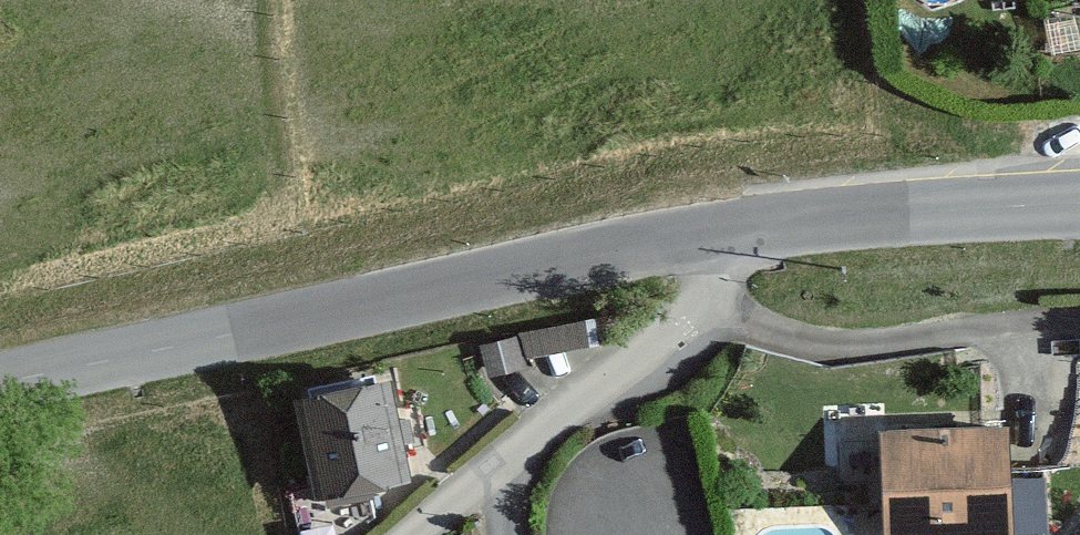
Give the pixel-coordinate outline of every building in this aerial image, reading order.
[(523,331),(528,354),(609,338),(604,315),(523,331)] [(479,342),(487,375),(525,367),(518,333),(479,342)] [(294,393),(317,497),(415,476),(392,372),(294,393)] [(1014,532),(1011,474),(1008,419),(879,425),(884,534),(1014,534),(1014,532)] [(1011,474),(1014,532),(1049,530),(1046,473),(1011,474)]
